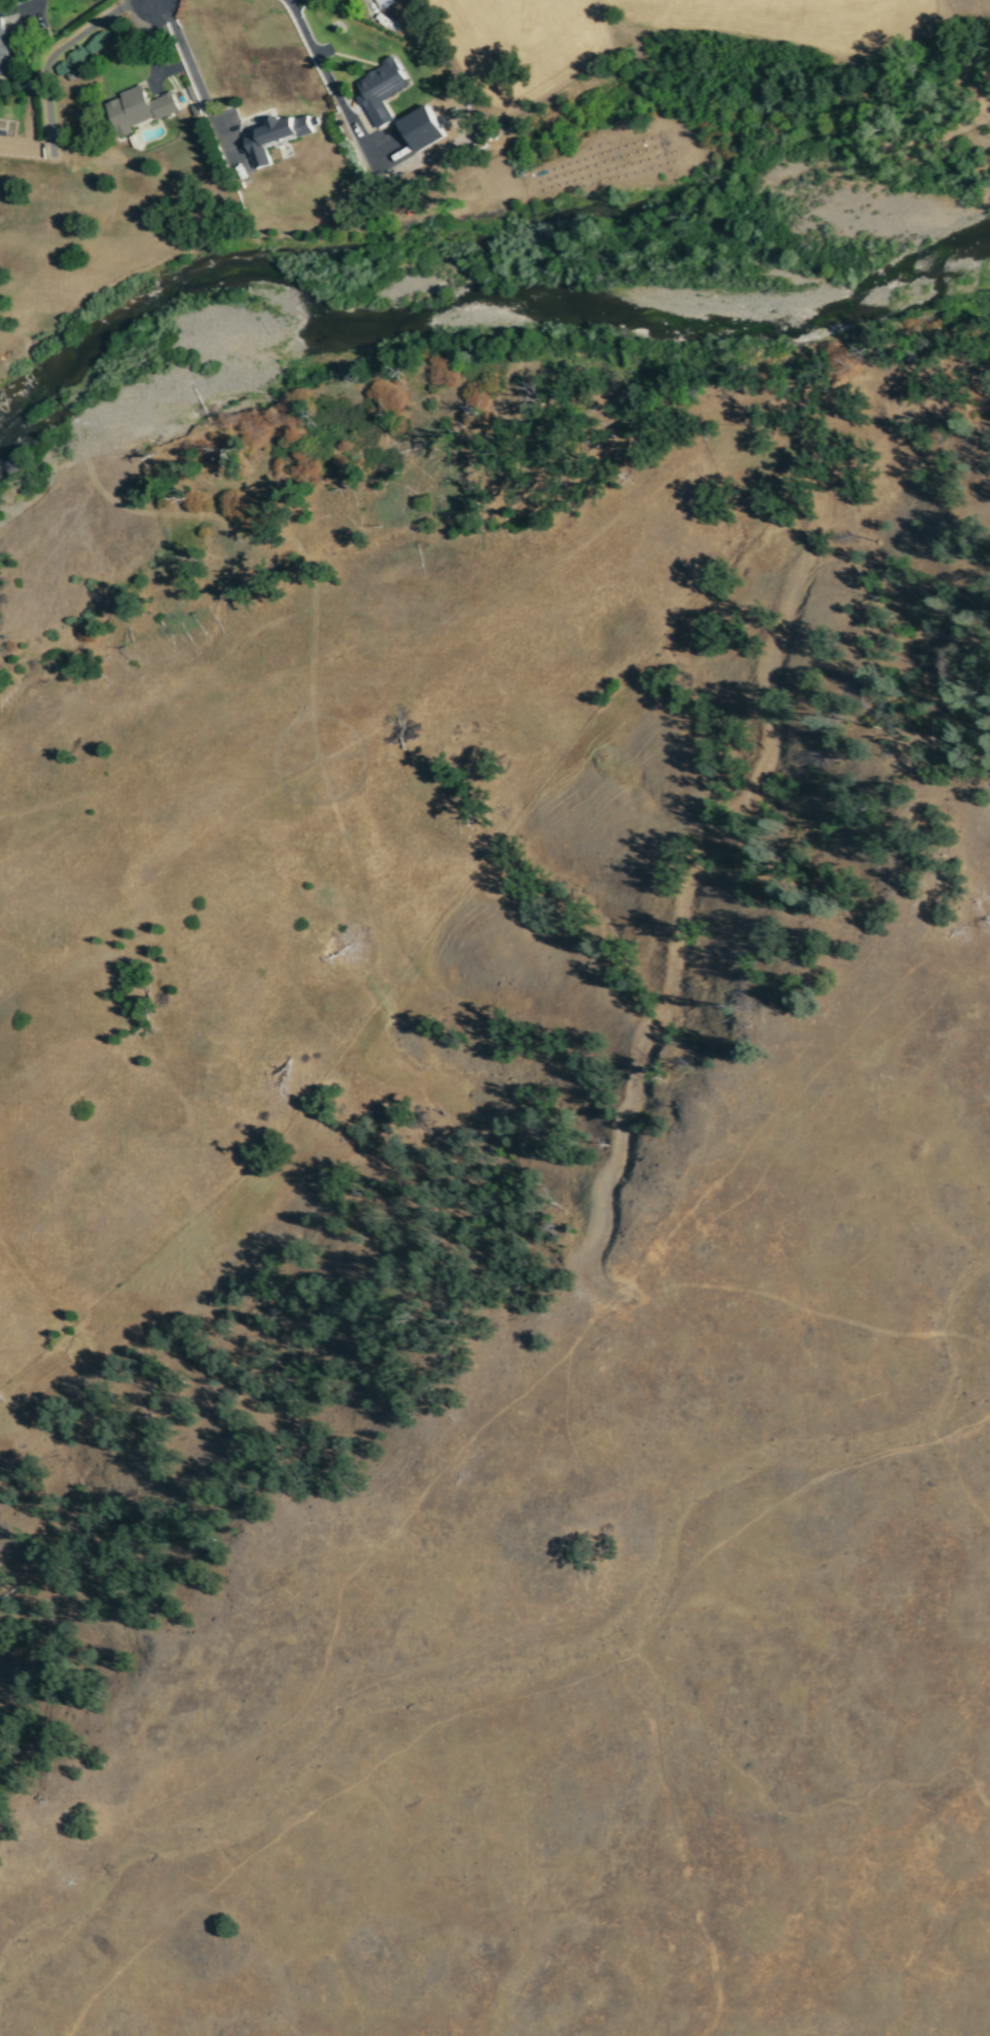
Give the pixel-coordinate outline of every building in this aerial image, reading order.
[(380,8),(393,1),(392,0),(376,0),(380,8)] [(13,67),(0,70),(0,19),(13,67)] [(376,127),(354,85),(397,61),(410,84),(383,99),(393,118),(376,127)] [(120,92),(134,123),(157,113),(159,117),(180,108),(173,90),(152,99),(144,81),(120,92)] [(398,122),(417,152),(447,134),(428,104),(398,122)] [(244,135),(255,167),(270,162),(264,146),(314,129),(309,114),(244,135)]
